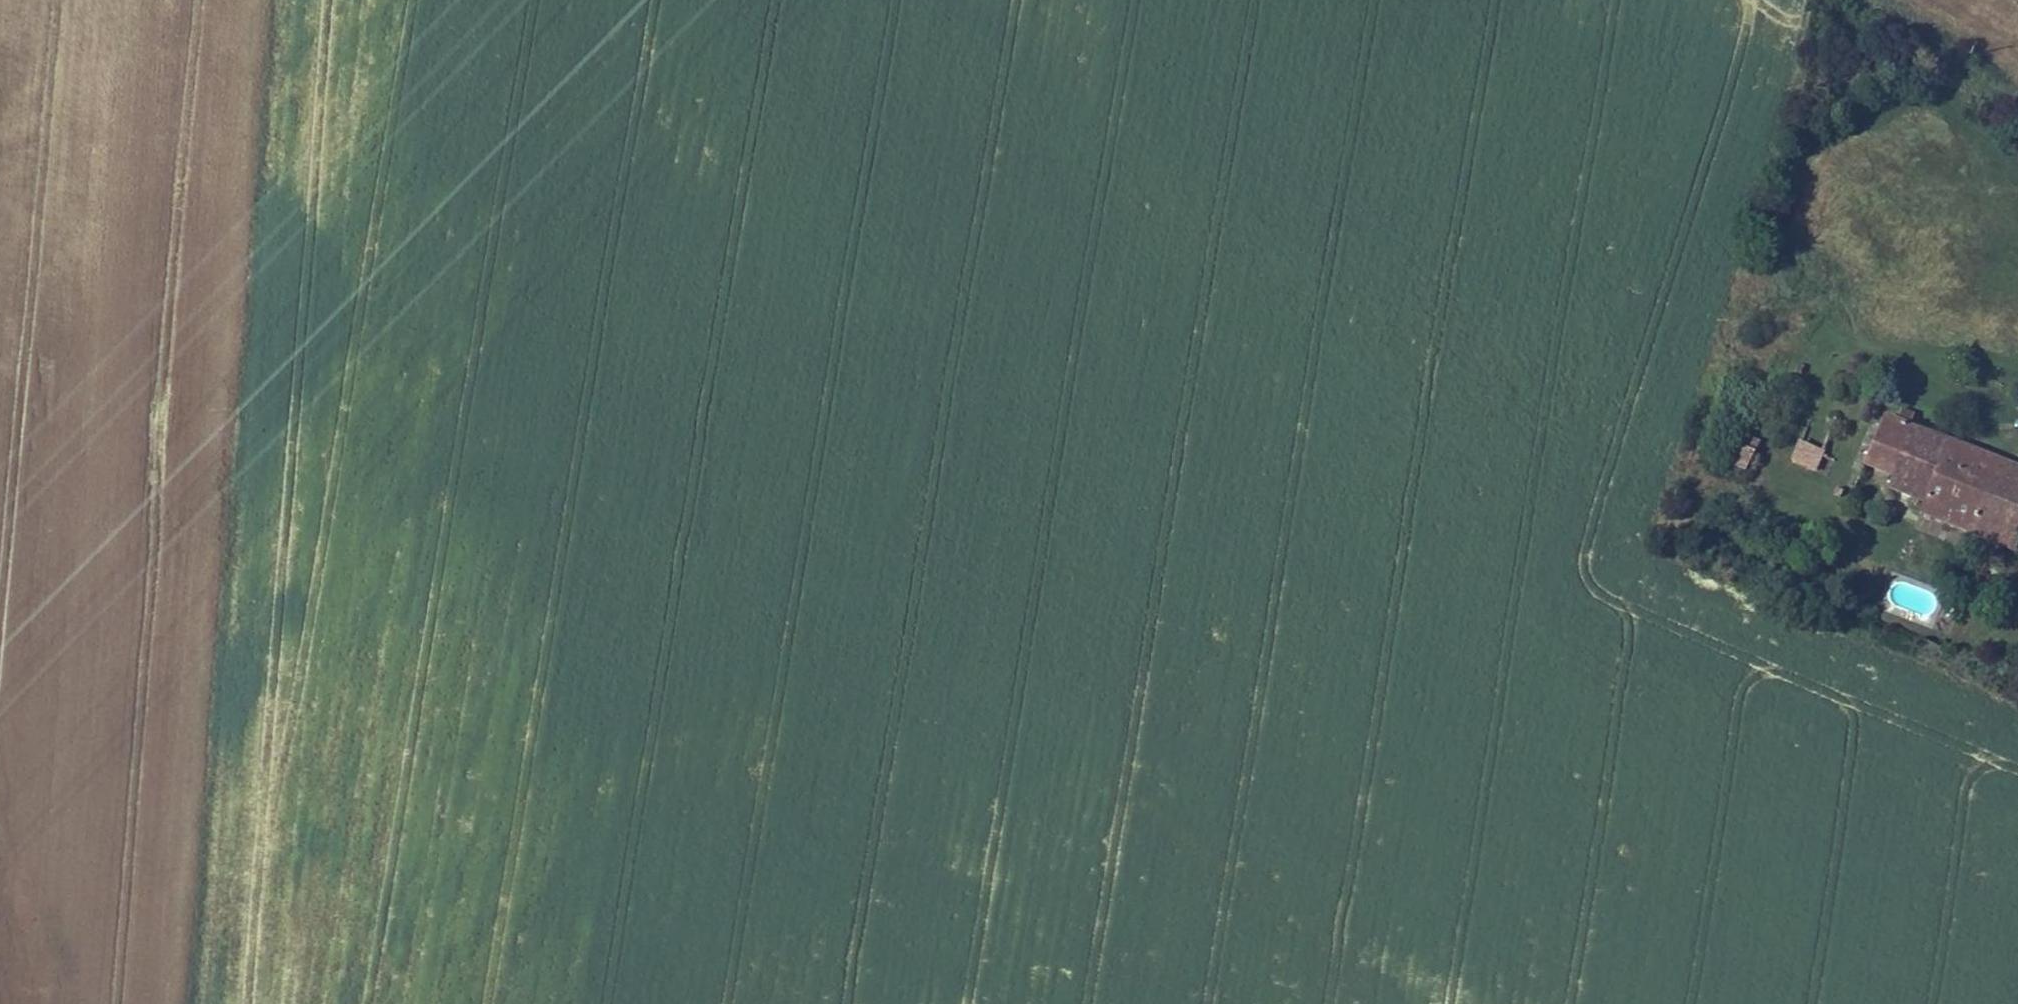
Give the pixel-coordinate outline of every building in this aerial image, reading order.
[(1989,541),(2016,468),(1907,427),(1911,415),(1901,411),(1897,423),(1884,418),(1870,454),(1898,464),(1891,483),(1888,491),(1925,505),(1921,515),(1989,541)] [(1746,475),(1761,446),(1748,439),(1733,468),(1746,475)] [(1815,471),(1821,453),(1799,445),(1793,463),(1815,471)] [(1898,464),(1870,454),(1863,472),(1891,483),(1898,464)] [(2016,468),(1989,541),(2017,552),(2017,469),(2016,468)]
